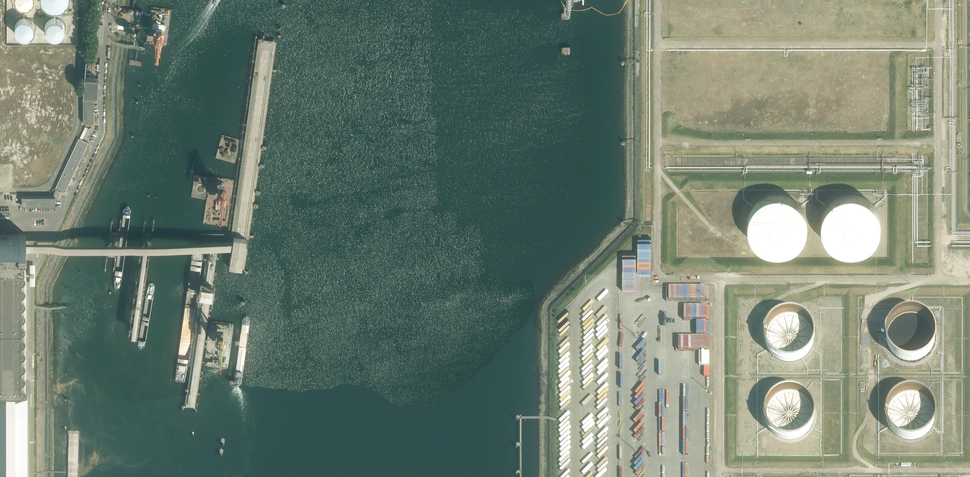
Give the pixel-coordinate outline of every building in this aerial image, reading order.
[(44,5),(48,8),(51,9),(55,9),(59,9),(63,7),(66,5),(68,1),(68,0),(41,0),(42,2),(44,5)] [(117,2),(113,5),(117,11),(122,8),(117,2)] [(15,26),(15,29),(16,32),(18,34),(21,35),(24,36),(27,36),(30,35),(32,32),(34,30),(34,27),(34,24),(33,21),(31,19),(28,17),(25,16),(22,17),(19,18),(17,20),(15,23),(15,26)] [(45,28),(46,31),(48,34),(50,36),(53,37),(57,36),(60,35),(62,33),(64,31),(65,28),(65,25),(64,22),(62,19),(59,17),(56,16),(53,17),(50,18),(47,20),(46,22),(45,25),(45,28)] [(92,23),(91,43),(102,44),(103,24),(92,23)] [(932,54),(907,55),(908,130),(934,129),(932,54)] [(85,77),(98,77),(99,61),(96,61),(95,68),(95,71),(89,71),(88,74),(85,74),(85,77)] [(84,77),(83,96),(97,97),(98,78),(84,77)] [(93,97),(83,97),(83,122),(93,122),(93,97)] [(85,123),(78,136),(88,140),(94,127),(85,123)] [(55,188),(53,193),(53,196),(55,196),(55,199),(58,199),(62,191),(65,193),(67,188),(69,183),(80,161),(82,156),(88,142),(78,138),(55,188)] [(876,245),(882,236),(885,225),(884,215),(879,205),(871,197),(862,193),(851,191),(841,194),(832,199),(826,207),(822,216),(821,226),(824,236),(829,244),(837,251),(847,254),(857,254),(868,251),(876,245)] [(802,245),(808,236),(811,225),(810,215),(805,205),(797,197),(788,193),(777,192),(767,194),(759,199),(752,207),(748,216),(747,226),(750,236),(755,244),(763,251),(773,254),(783,255),(794,251),(802,245)] [(55,196),(22,196),(22,206),(55,206),(55,196)] [(22,379),(22,378),(23,378),(24,377),(25,376),(25,375),(26,374),(26,373),(26,372),(25,372),(25,371),(25,370),(24,370),(24,369),(23,369),(23,368),(22,368),(22,366),(23,366),(23,365),(24,365),(24,364),(25,364),(25,363),(25,362),(26,362),(26,361),(26,360),(25,359),(25,358),(24,357),(23,356),(22,356),(22,353),(23,353),(24,352),(25,351),(25,350),(26,349),(26,348),(25,347),(25,346),(24,345),(24,344),(23,344),(22,343),(22,341),(23,341),(23,340),(24,340),(24,339),(25,339),(25,338),(25,337),(26,337),(26,336),(26,335),(25,335),(25,334),(25,333),(24,333),(24,332),(23,332),(23,331),(22,331),(22,329),(23,328),(24,328),(24,327),(25,326),(25,325),(26,324),(26,323),(25,322),(25,321),(24,320),(23,319),(22,319),(22,316),(23,316),(24,315),(25,314),(25,313),(26,312),(26,311),(26,310),(25,310),(25,309),(25,308),(24,308),(24,307),(23,307),(23,306),(22,306),(22,304),(23,304),(23,303),(24,303),(24,302),(25,302),(25,301),(25,300),(26,300),(26,299),(26,298),(25,297),(25,296),(24,295),(23,294),(22,294),(22,291),(23,291),(24,290),(25,289),(25,288),(26,287),(26,286),(25,285),(25,284),(24,283),(24,282),(23,282),(22,281),(22,279),(23,279),(23,278),(24,278),(24,277),(25,277),(25,276),(25,275),(26,275),(26,274),(26,273),(25,273),(25,272),(25,271),(24,271),(24,270),(23,270),(23,269),(22,269),(22,267),(23,266),(24,266),(24,265),(25,264),(25,263),(26,262),(26,261),(25,260),(25,259),(24,258),(23,257),(22,257),(22,251),(25,251),(25,244),(25,241),(26,241),(26,237),(26,234),(19,234),(0,234),(0,379),(22,379)] [(623,273),(637,273),(637,258),(630,258),(628,258),(628,254),(625,254),(625,258),(623,258),(623,273)] [(608,279),(621,279),(621,267),(608,267),(608,279)] [(809,354),(814,347),(816,339),(816,331),(813,323),(807,316),(800,312),(791,310),(783,312),(776,316),(770,321),(766,329),(765,337),(767,345),(771,352),(777,358),(785,361),(793,361),(802,359),(809,354)] [(930,354),(935,347),(937,339),(937,330),(934,322),(928,316),(920,312),(912,310),(904,312),(896,315),(891,321),(887,329),(886,337),(888,345),(892,352),(898,358),(905,361),(914,361),(922,359),(930,354)] [(930,432),(935,425),(937,417),(937,408),(934,400),(928,394),(920,389),(912,388),(904,389),(896,393),(891,399),(887,406),(886,414),(888,423),(892,430),(898,435),(906,438),(914,439),(922,437),(930,432)] [(810,434),(815,427),(817,419),(817,410),(814,402),(808,395),(800,391),(792,390),(784,391),(776,395),(771,401),(767,408),(766,416),(768,424),(772,432),(778,437),(785,440),(794,441),(802,439),(810,434)] [(27,396),(0,395),(0,476),(27,476),(27,396)]
